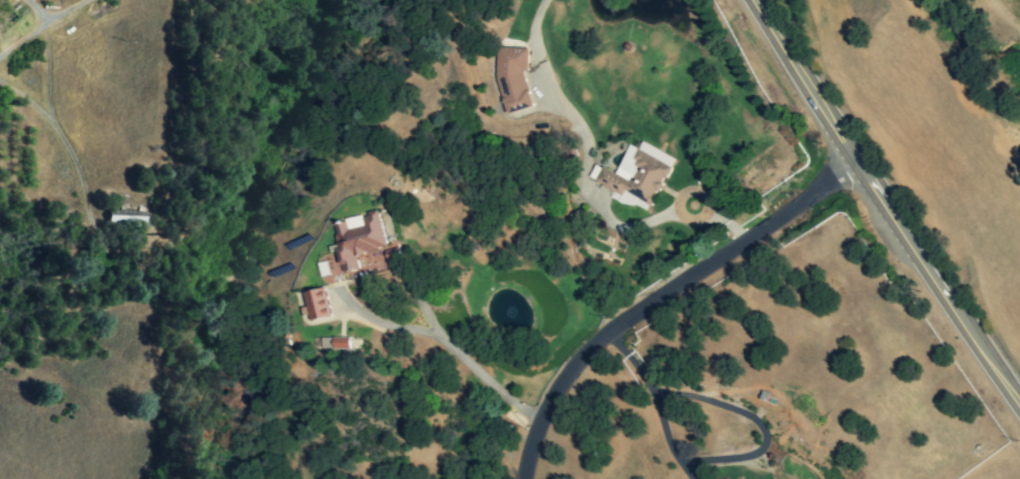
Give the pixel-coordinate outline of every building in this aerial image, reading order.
[(495,79),(505,113),(516,110),(519,110),(533,106),(524,74),(524,71),(528,70),(528,48),(496,47),(495,79)] [(343,272),(359,269),(355,254),(385,247),(377,209),(367,212),(368,215),(332,222),(343,272)] [(107,223),(144,224),(144,211),(107,210),(107,223)] [(383,236),(392,234),(388,211),(379,212),(383,236)] [(310,320),(331,316),(324,287),(303,292),(310,320)] [(321,338),(322,349),(350,348),(349,337),(321,338)]
